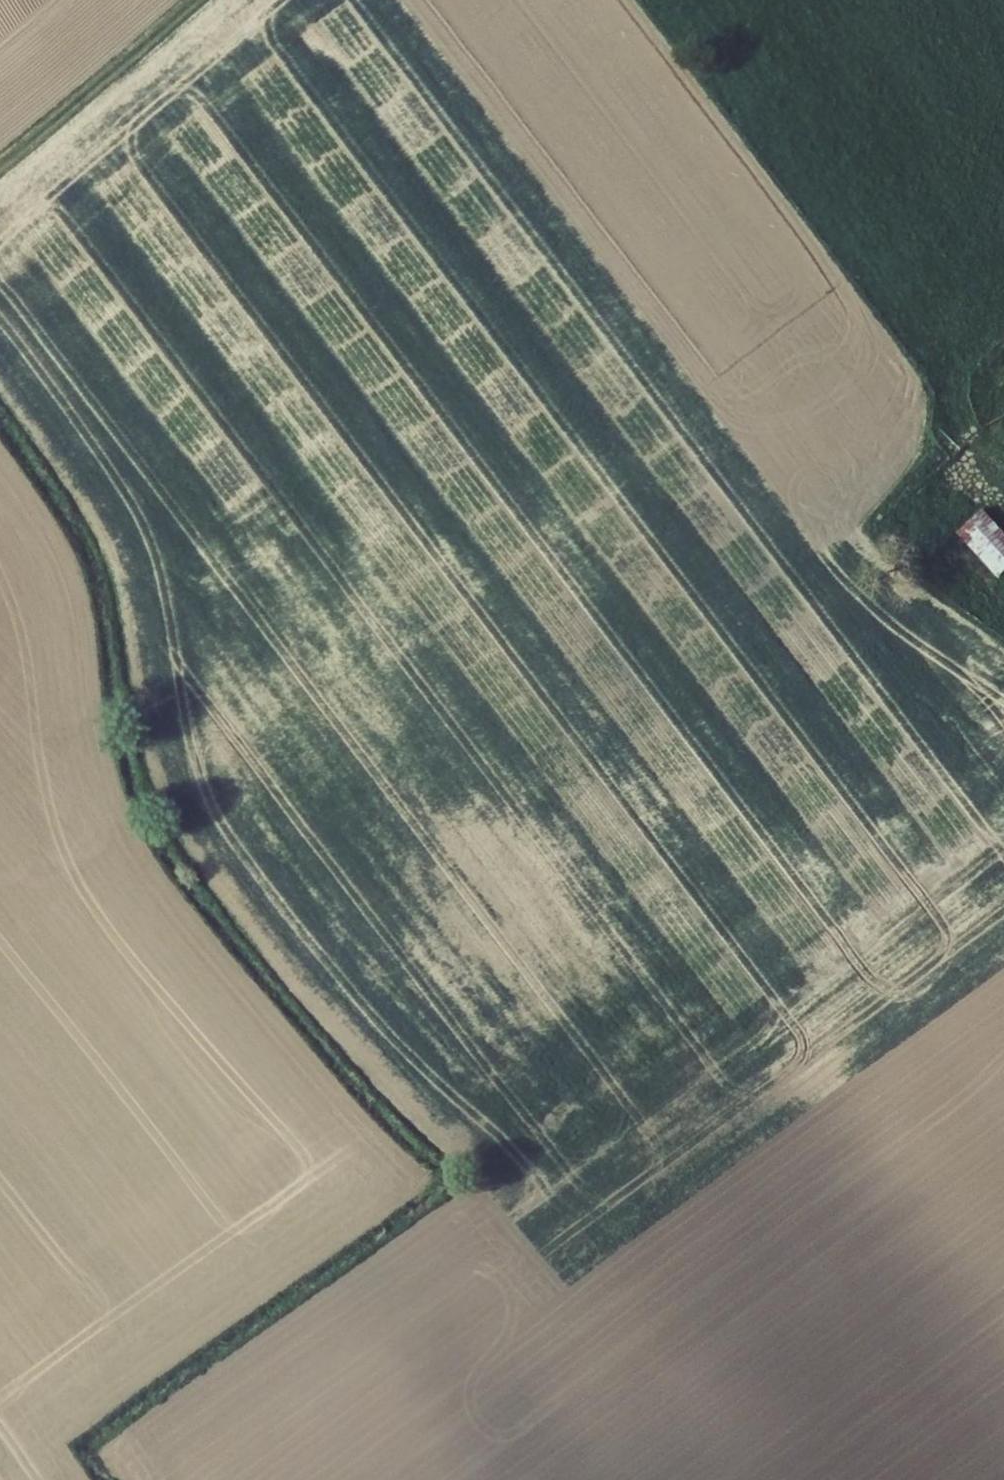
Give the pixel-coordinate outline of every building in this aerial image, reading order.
[(956,534),(998,579),(1003,573),(1003,530),(983,508),(956,534)]
